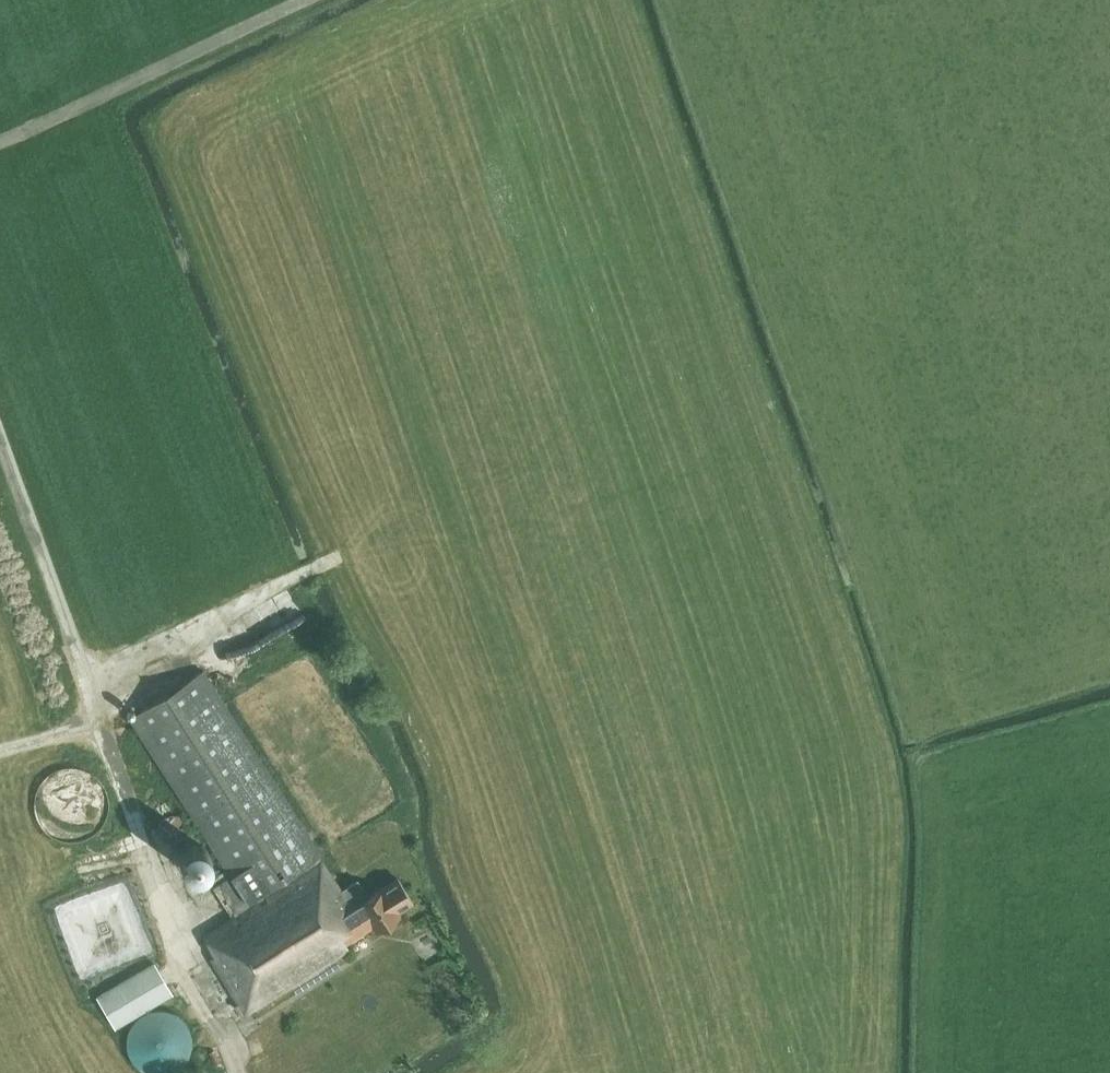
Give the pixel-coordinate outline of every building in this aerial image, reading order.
[(351,908),(318,857),(321,855),(203,671),(128,719),(230,876),(212,887),(232,918),(202,935),(214,954),(210,956),(239,1001),(235,1003),(238,1008),(229,1013),(244,1038),(263,1027),(251,1008),(348,948),(344,943),(373,925),(377,930),(397,918),(394,912),(411,901),(398,879),(351,908)] [(193,874),(195,874),(197,873),(200,872),(202,871),(204,869),(205,868),(206,865),(207,863),(208,861),(208,858),(208,856),(207,854),(206,851),(205,849),(204,847),(202,846),(200,844),(197,844),(195,843),(193,843),(190,843),(188,844),(185,844),(183,846),(181,847),(180,849),(179,851),(178,854),(177,856),(177,858),(177,861),(178,863),(179,865),(180,868),(181,869),(183,871),(185,872),(188,873),(190,874),(193,874)] [(151,956),(90,992),(109,1026),(171,990),(151,956)] [(170,1072),(175,1070),(179,1068),(183,1064),(186,1061),(189,1056),(191,1052),(192,1047),(192,1042),(192,1036),(191,1032),(189,1027),(186,1022),(183,1019),(179,1015),(175,1013),(170,1011),(165,1010),(160,1009),(155,1010),(150,1011),(145,1013),(141,1015),(137,1019),(134,1023),(131,1027),(129,1032),(128,1036),(128,1042),(128,1047),(129,1052),(131,1056),(134,1061),(137,1064),(141,1068),(145,1070),(150,1072),(153,1072),(167,1072),(170,1072)] [(216,1046),(194,1055),(201,1072),(226,1072),(216,1046)]
